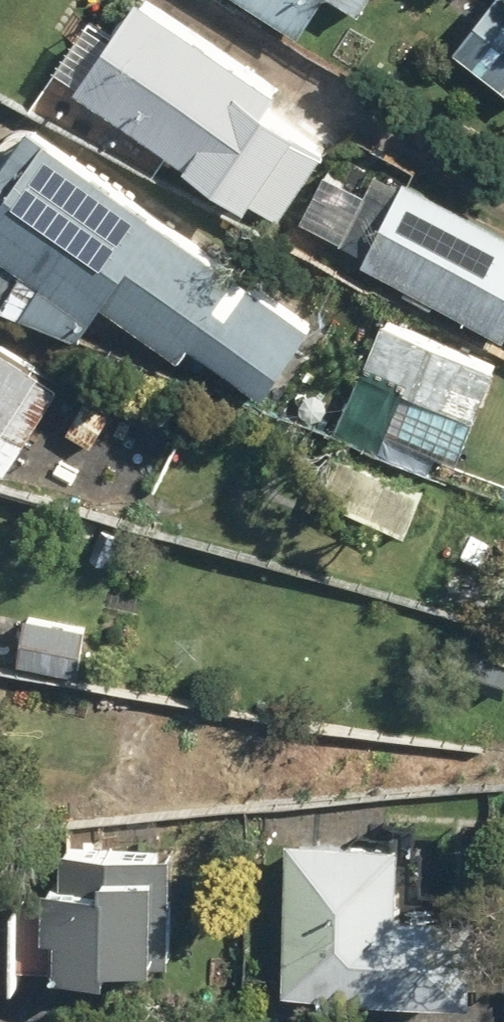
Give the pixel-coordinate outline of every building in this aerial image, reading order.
[(239,200),(289,126),(258,105),(271,86),(140,0),(125,0),(68,87),(239,200)] [(293,31),(313,0),(244,0),(293,31)] [(353,9),(358,0),(339,0),(353,9)] [(503,91),(503,0),(488,0),(451,50),(503,91)] [(259,384),(303,321),(24,126),(0,162),(0,303),(75,334),(97,302),(175,356),(190,336),(259,384)] [(498,332),(503,320),(503,231),(402,178),(358,260),(498,332)] [(359,371),(469,415),(489,366),(379,321),(359,371)] [(33,369),(0,348),(0,420),(33,369)] [(64,433),(91,446),(109,410),(83,396),(64,433)] [(317,496),(401,533),(418,495),(334,458),(317,496)] [(487,622),(503,570),(503,548),(459,533),(436,605),(487,622)] [(17,663),(76,674),(84,624),(24,615),(17,663)] [(280,991),(457,996),(461,912),(388,909),(390,842),(284,840),(280,991)] [(41,929),(53,930),(52,970),(94,970),(94,957),(164,958),(165,852),(61,851),(61,885),(40,885),(41,929)]
